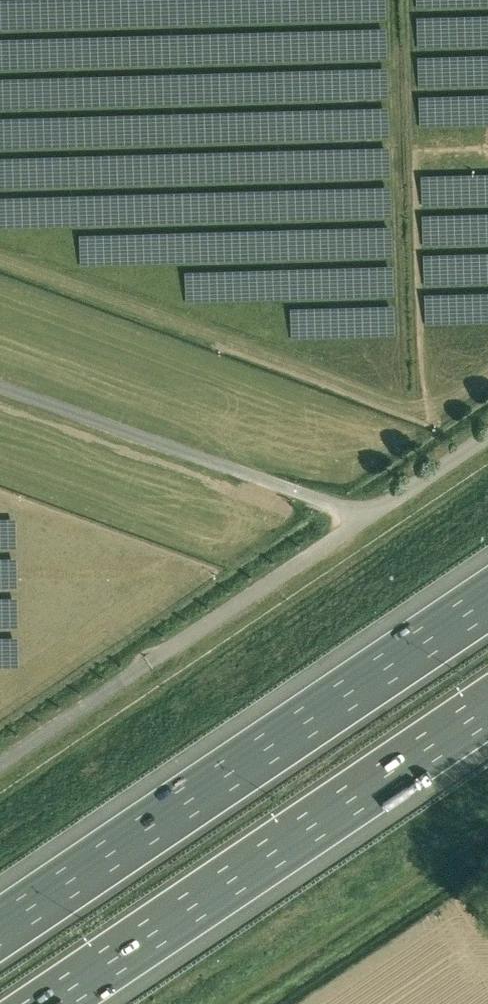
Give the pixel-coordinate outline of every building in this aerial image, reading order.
[(8,916),(0,903),(0,921),(8,916)]
